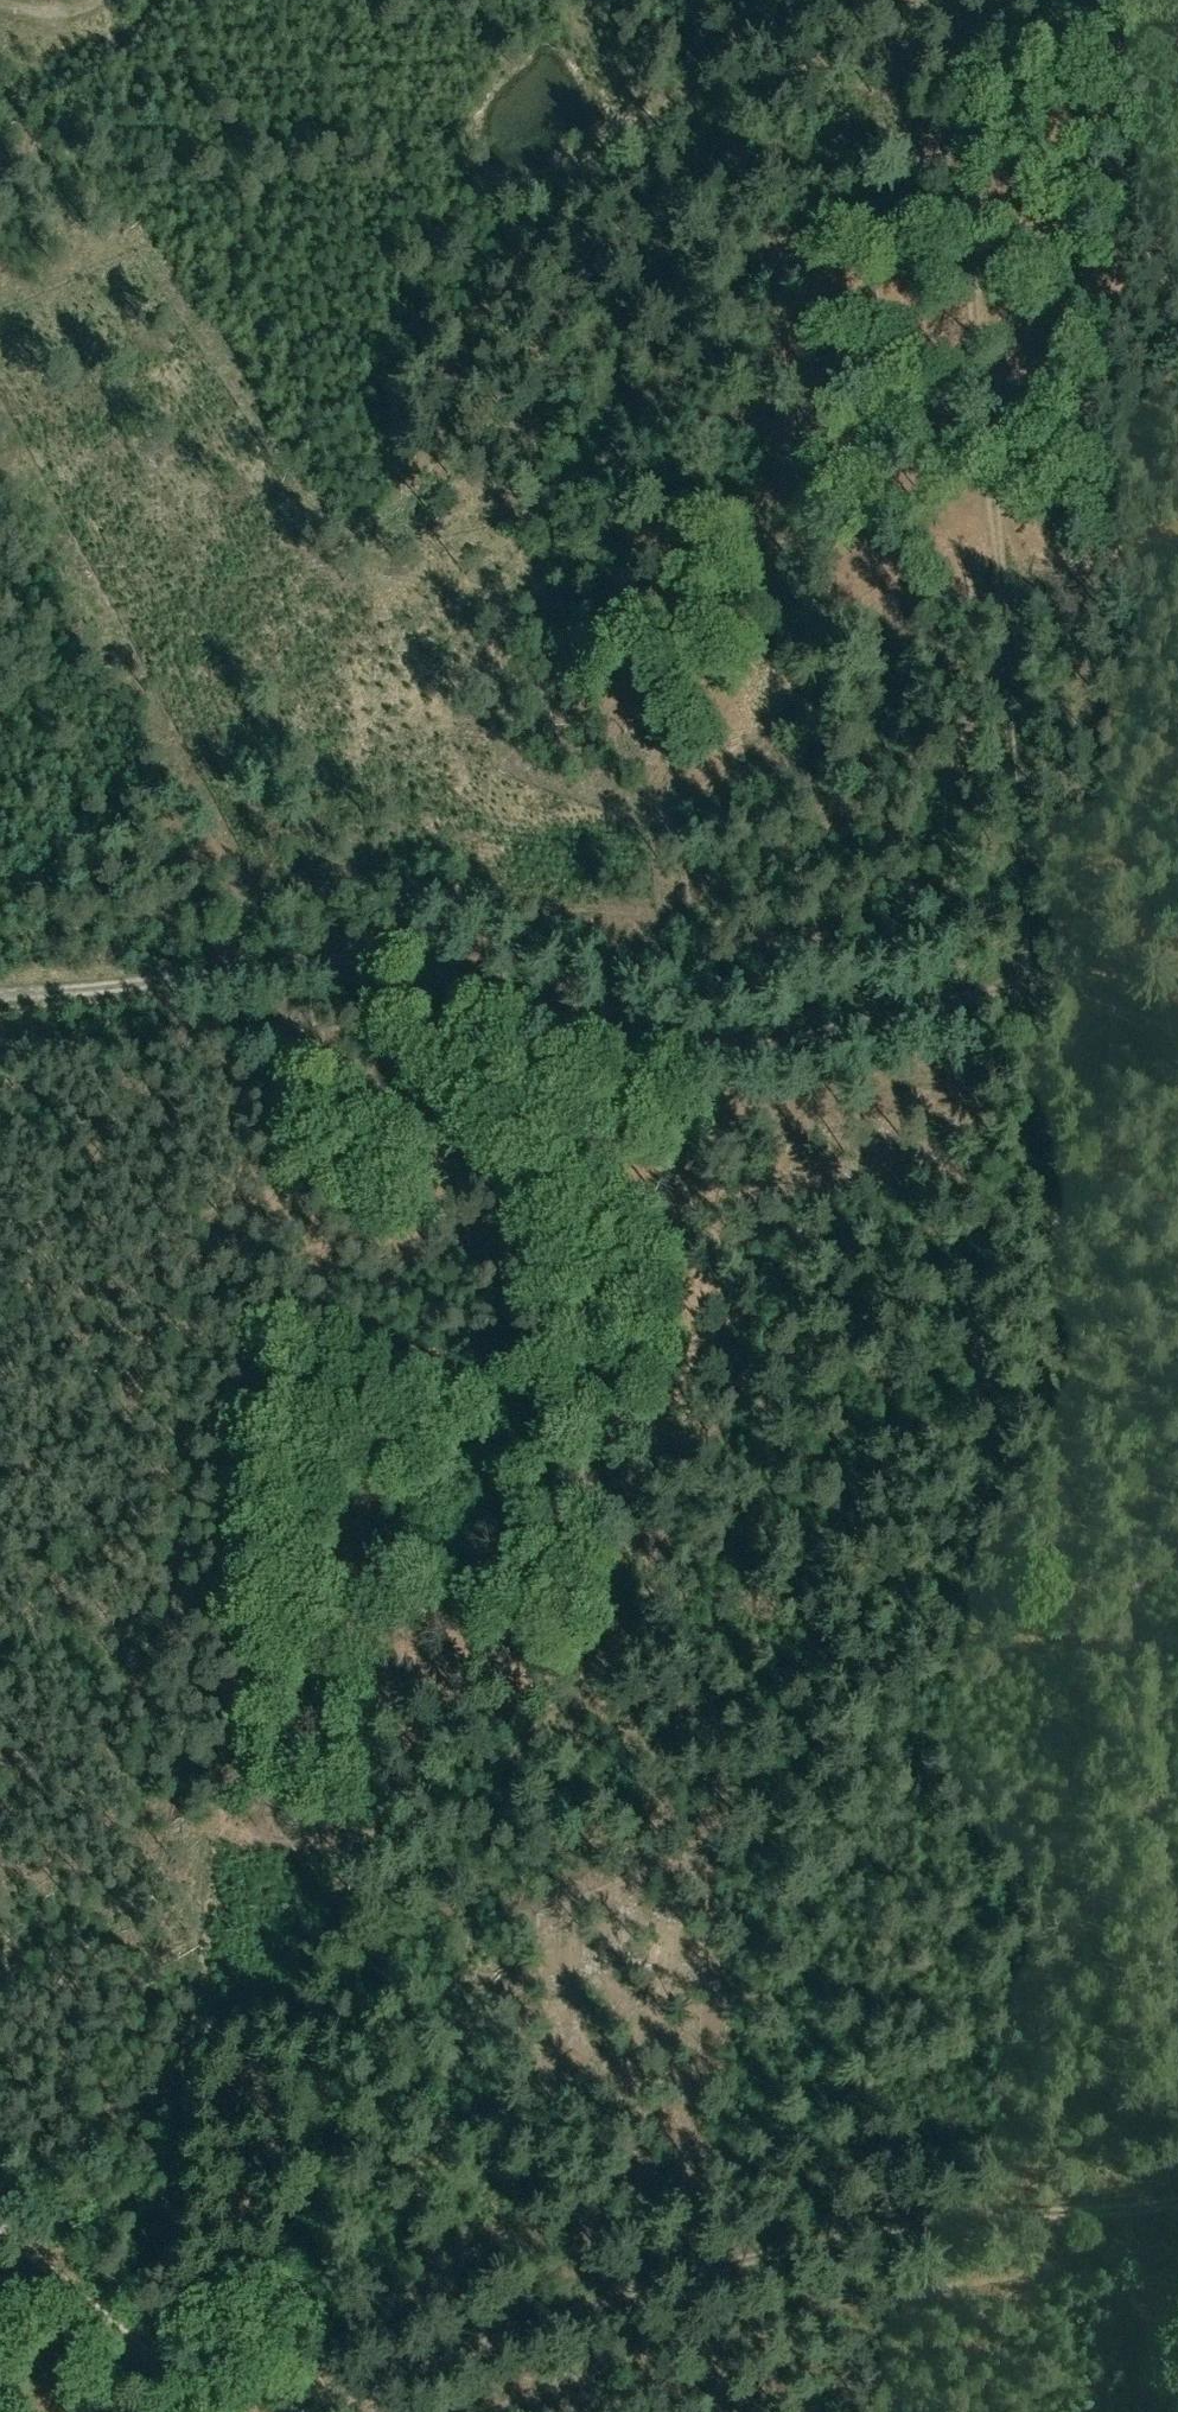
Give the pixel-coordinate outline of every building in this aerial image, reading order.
[(450,1184),(453,1157),(430,1155),(427,1182),(450,1184)]
